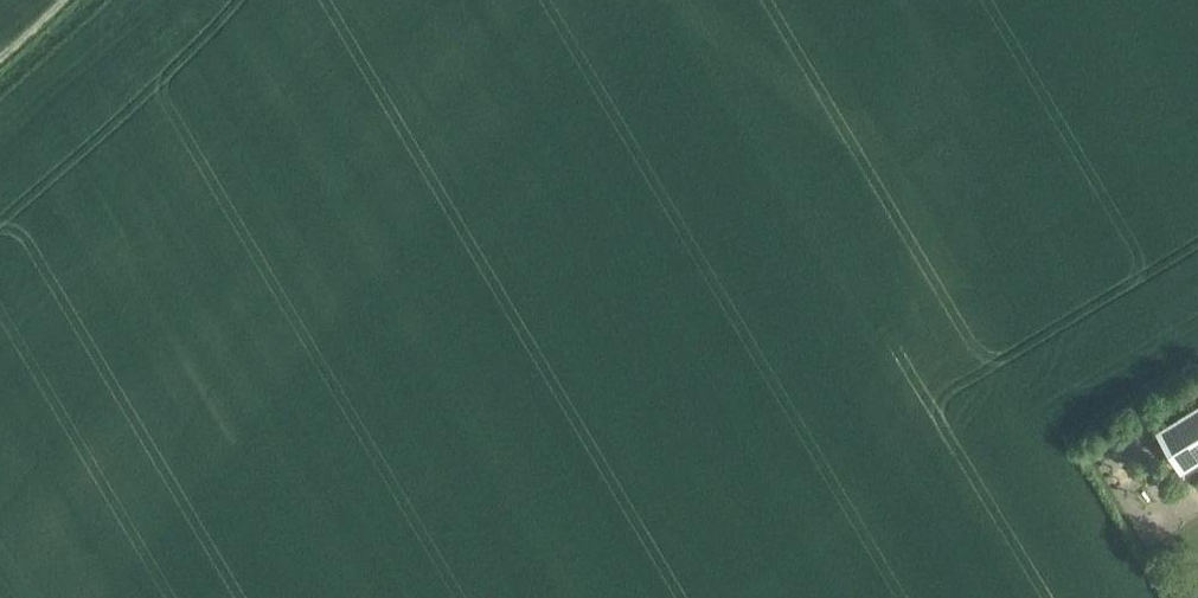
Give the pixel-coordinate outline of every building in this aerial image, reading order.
[(1197,459),(1197,403),(1158,427),(1183,468),(1197,459)]
